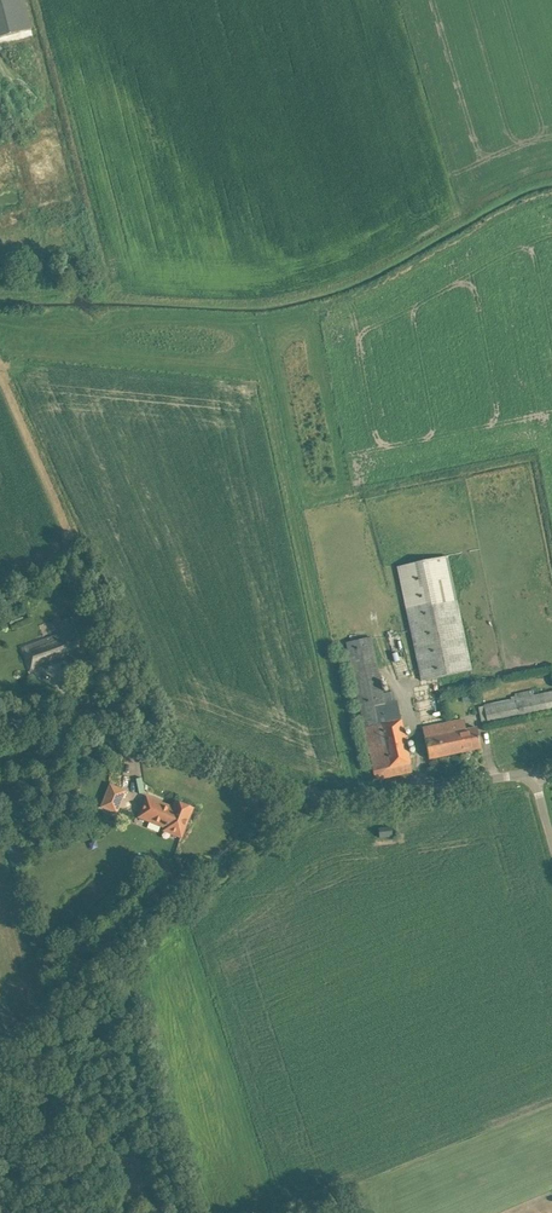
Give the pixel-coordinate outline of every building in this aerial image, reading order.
[(32,29),(24,0),(0,0),(0,37),(32,29)] [(471,670),(447,556),(397,566),(421,681),(471,670)] [(83,652),(79,641),(71,619),(59,623),(63,634),(23,648),(30,670),(48,664),(49,665),(83,652)] [(371,636),(347,641),(361,709),(365,727),(373,767),(376,779),(412,771),(410,760),(399,707),(397,700),(395,700),(385,702),(383,693),(371,636)] [(484,706),(488,725),(551,712),(551,691),(484,706)] [(481,748),(479,736),(477,727),(467,729),(464,720),(423,728),(429,759),(481,748)] [(101,807),(117,813),(126,791),(110,785),(101,807)] [(139,817),(166,827),(164,830),(181,837),(193,809),(175,802),(173,808),(147,797),(139,817)] [(379,829),(380,838),(392,836),(391,827),(379,829)] [(170,872),(158,884),(164,889),(166,887),(175,878),(176,877),(170,872)]
